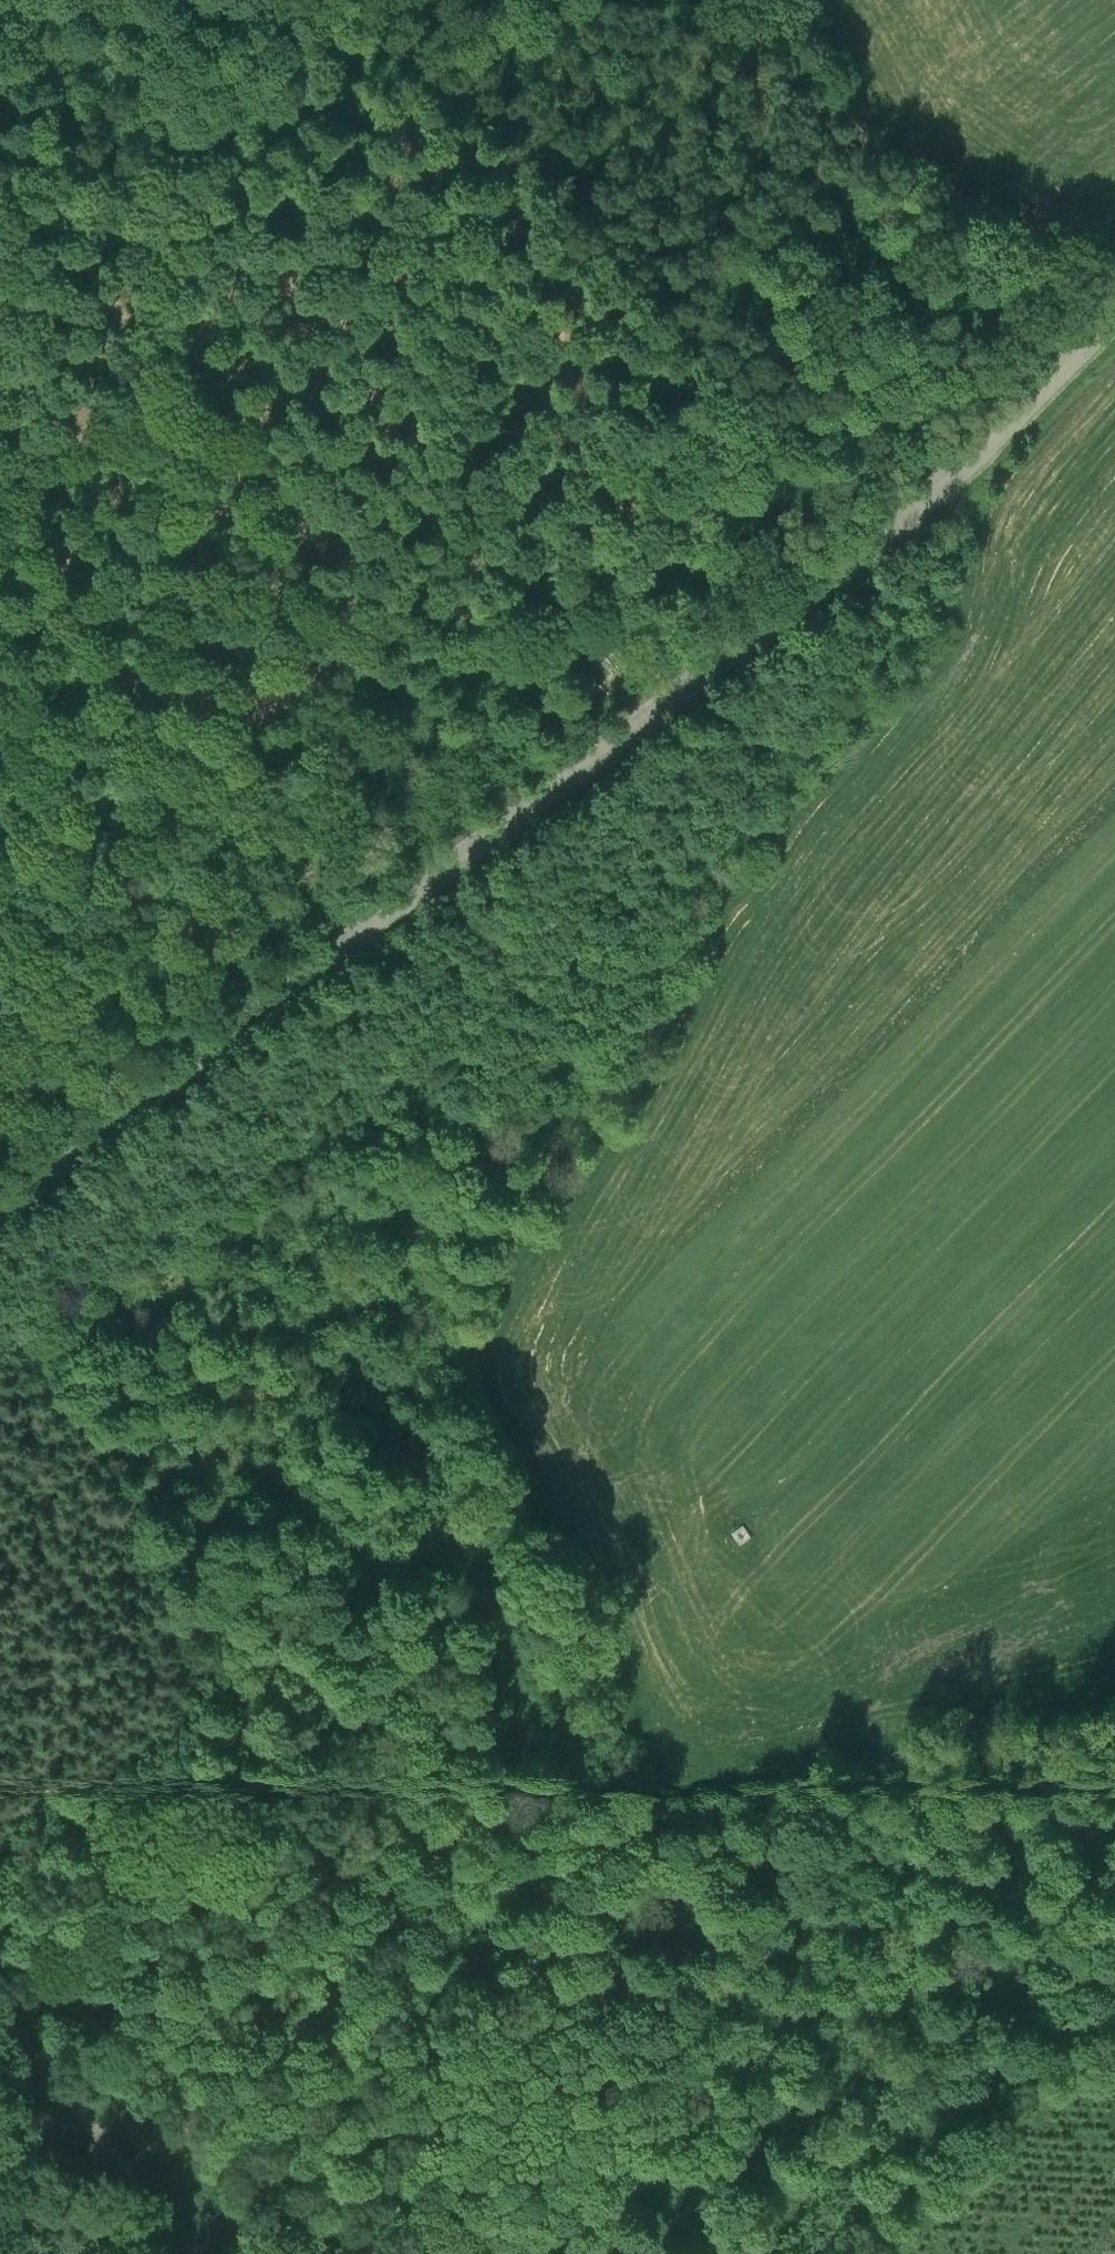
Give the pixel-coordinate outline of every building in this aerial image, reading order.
[(736,1518),(746,1510),(738,1499),(727,1507),(736,1518)]
